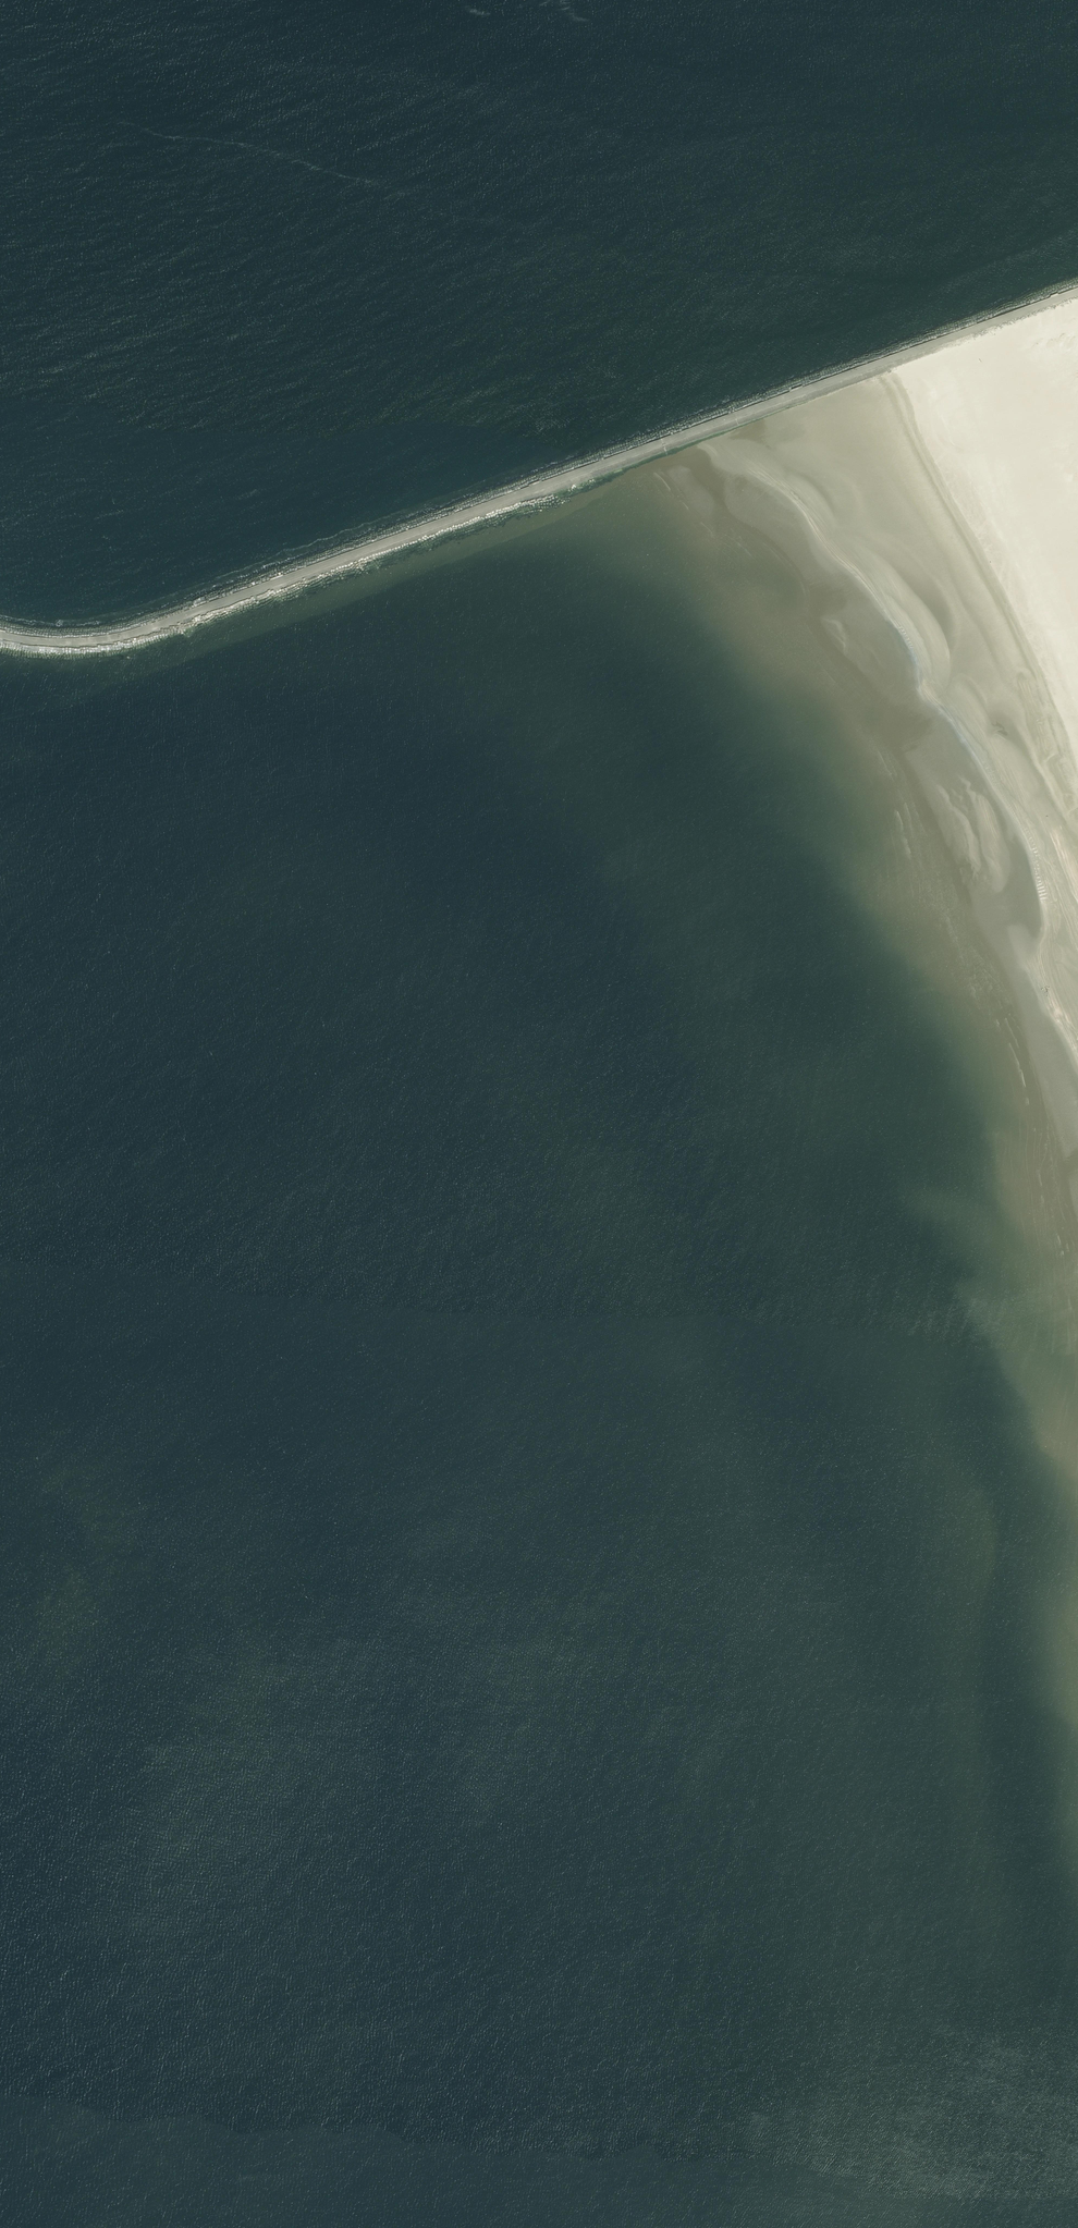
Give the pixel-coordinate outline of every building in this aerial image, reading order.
[(241,585),(237,584),(236,591),(237,591),(238,587),(246,589),(246,587),(248,587),(249,583),(244,582),(245,581),(242,580),(241,585)]
